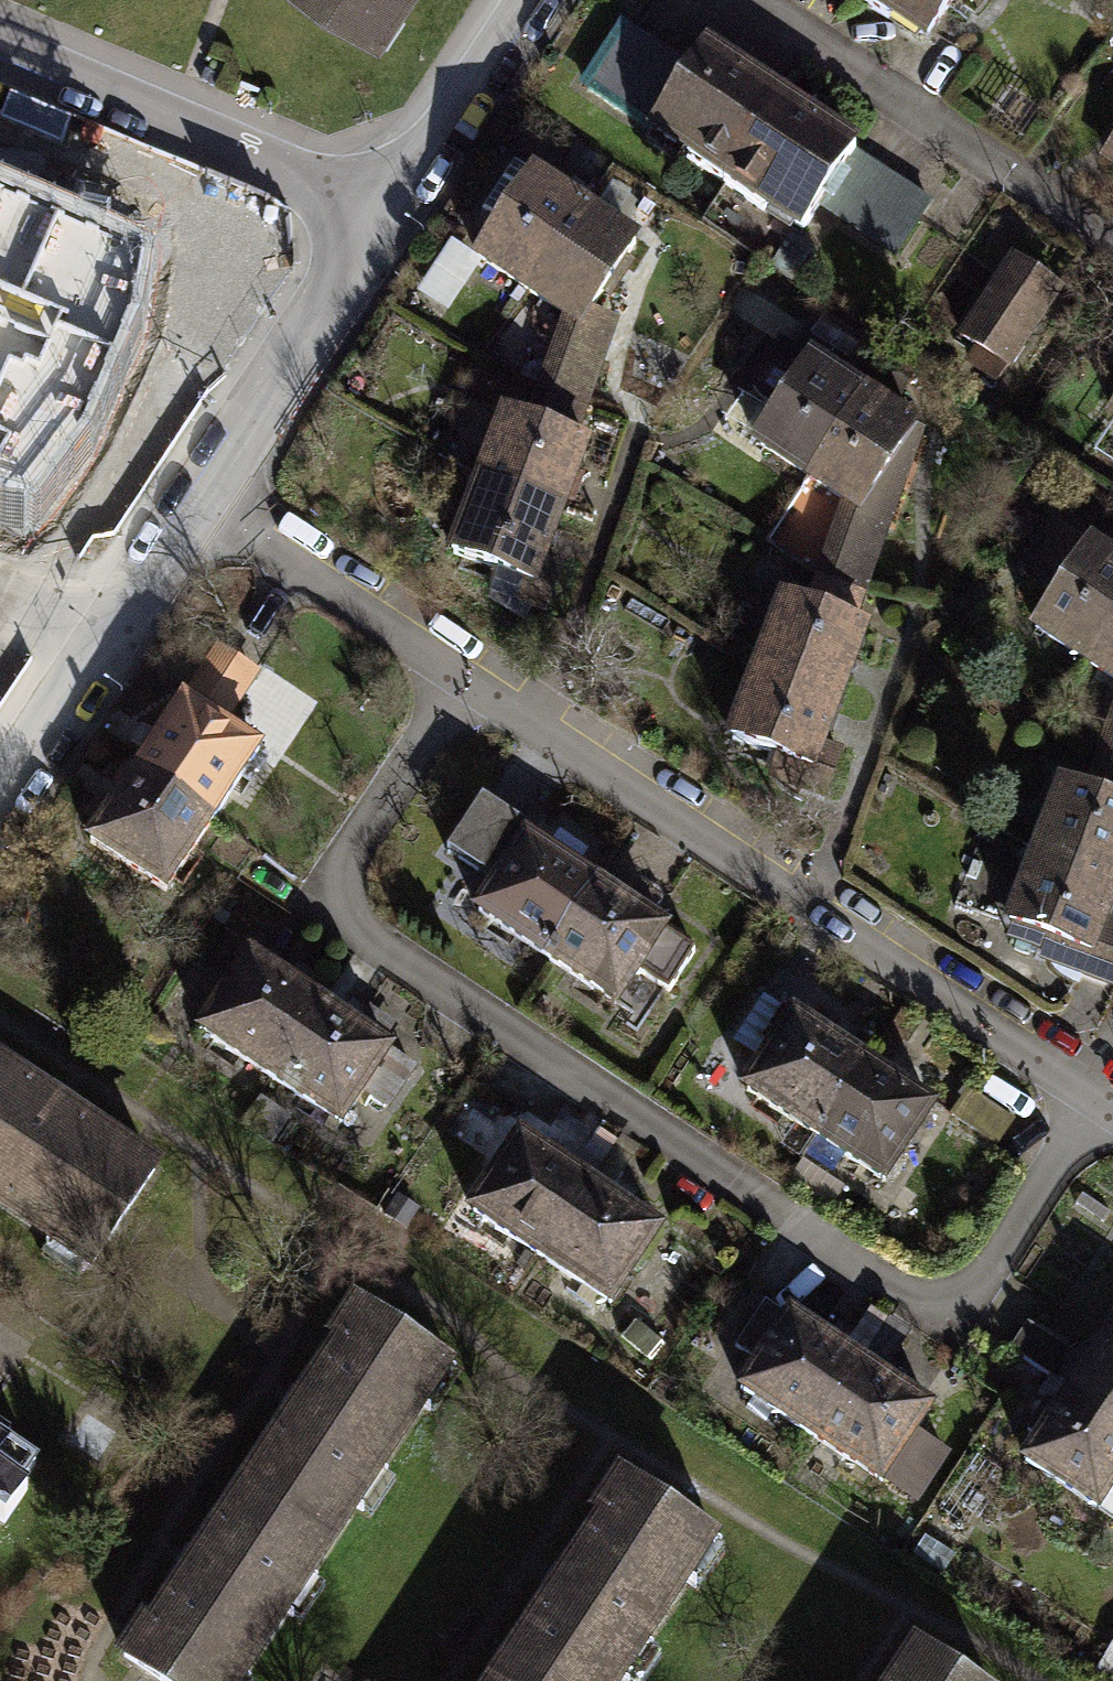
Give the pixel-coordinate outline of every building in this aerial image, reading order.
[(385,33),(408,0),(336,0),(385,33)] [(917,37),(941,0),(861,0),(917,37)] [(671,59),(619,24),(581,80),(634,115),(671,59)] [(642,126),(793,227),(810,200),(844,151),(694,50),(642,126)] [(885,250),(919,201),(844,151),(810,200),(885,250)] [(1102,172),(1112,179),(1112,156),(1102,172)] [(640,250),(525,173),(463,267),(557,329),(578,343),(598,313),(640,250)] [(33,518),(63,480),(29,452),(36,438),(83,454),(136,335),(145,271),(0,208),(0,508),(33,518)] [(798,250),(779,237),(759,265),(777,278),(798,250)] [(1048,289),(1005,260),(953,335),(996,365),(1048,289)] [(577,437),(620,324),(598,313),(578,343),(557,329),(527,414),(577,437)] [(912,424),(796,352),(737,446),(837,509),(852,519),(873,486),(912,424)] [(1105,413),(1112,419),(1112,401),(1105,413)] [(422,571),(513,609),(535,553),(585,441),(577,437),(494,402),(422,571)] [(856,617),(895,506),(873,486),(852,519),(837,509),(804,597),(856,617)] [(1083,540),(1017,633),(1112,696),(1112,560),(1083,540)] [(539,628),(563,564),(535,553),(513,609),(510,617),(539,628)] [(804,597),(774,586),(715,743),(811,779),(825,745),(870,622),(856,617),(804,597)] [(247,666),(217,648),(184,703),(215,721),(247,666)] [(1079,782),(1112,795),(1112,699),(1079,782)] [(215,721),(184,703),(80,856),(175,912),(271,758),(215,721)] [(822,795),(840,751),(825,745),(811,779),(807,789),(822,795)] [(1055,773),(999,925),(1089,958),(1092,949),(1106,915),(1112,895),(1112,795),(1079,782),(1055,773)] [(483,875),(460,910),(647,1035),(704,949),(478,799),(444,849),(483,875)] [(1106,915),(1092,949),(1112,957),(1112,918),(1106,915)] [(246,962),(191,1045),(347,1143),(395,1060),(246,962)] [(794,1022),(736,1102),(893,1205),(947,1122),(794,1022)] [(83,1260),(144,1171),(0,1074),(0,1203),(83,1260)] [(513,1132),(460,1213),(612,1310),(664,1229),(513,1132)] [(115,1666),(139,1680),(257,1680),(468,1365),(356,1296),(115,1666)] [(765,1299),(729,1355),(756,1371),(791,1315),(765,1299)] [(756,1371),(740,1394),(890,1491),(940,1412),(791,1315),(756,1371)] [(1087,1365),(1067,1395),(1019,1466),(1107,1519),(1112,1510),(1112,1326),(1087,1365)] [(1087,1365),(1030,1327),(1011,1358),(1067,1395),(1087,1365)] [(897,1490),(922,1505),(955,1451),(931,1436),(897,1490)] [(36,1477),(0,1451),(0,1534),(36,1477)] [(487,1680),(641,1680),(731,1547),(621,1471),(487,1680)] [(1090,1680),(1112,1680),(1112,1645),(1090,1680)] [(920,1646),(895,1680),(974,1680),(920,1646)]
